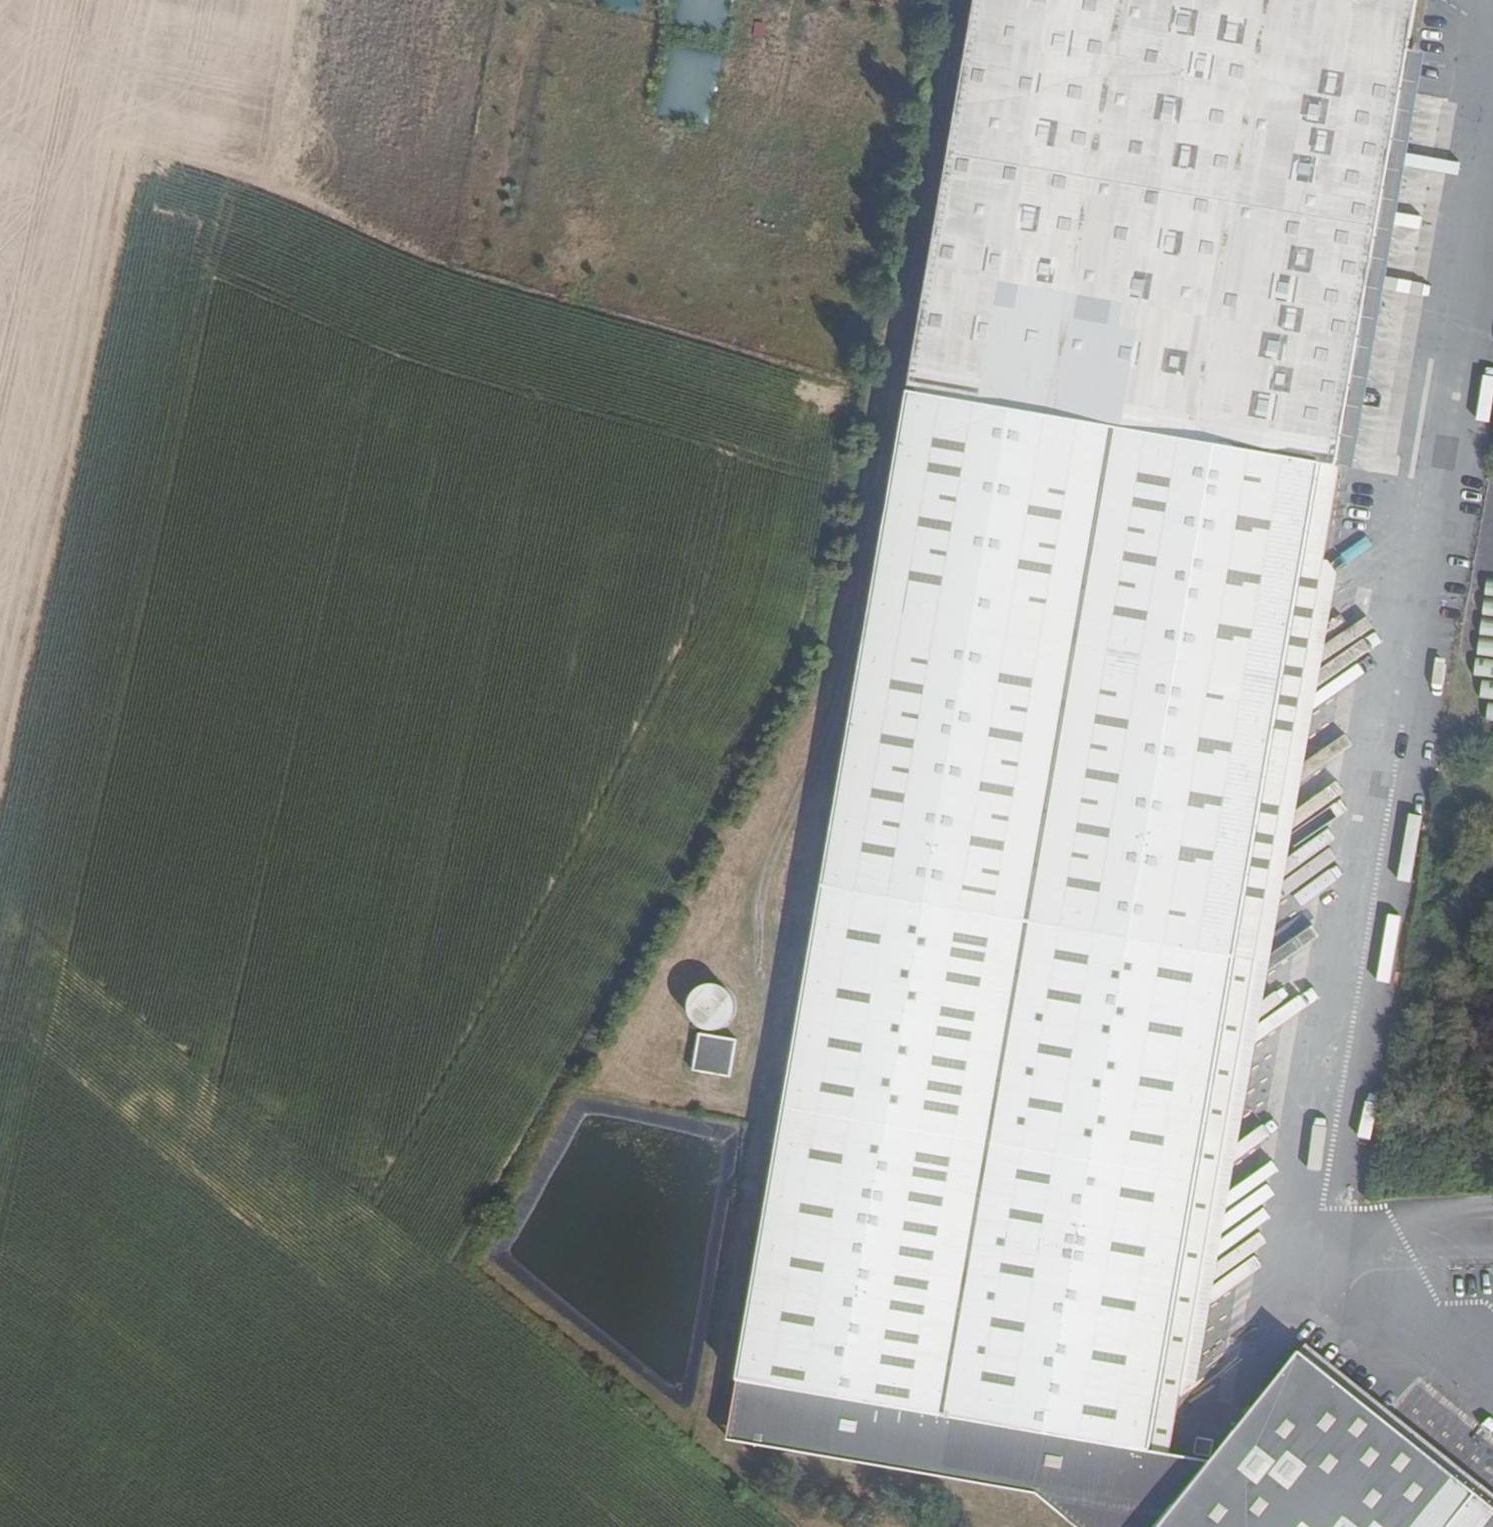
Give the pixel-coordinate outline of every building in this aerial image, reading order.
[(1444,0),(1003,0),(928,378),(1347,454),(1367,455),(1444,0)] [(1347,454),(928,378),(897,549),(840,876),(752,1373),(1169,1443),(1255,947),(1347,454)] [(725,981),(718,981),(712,982),(706,984),(701,988),(697,993),(694,1000),(694,1006),(695,1013),(697,1019),(701,1024),(706,1028),(713,1030),(719,1031),(726,1030),(732,1027),(737,1023),(741,1018),(743,1012),(744,1005),(743,999),(740,993),(736,988),(731,984),(725,981)] [(738,1041),(699,1034),(693,1071),(732,1077),(738,1041)] [(1315,1344),(1227,1453),(1168,1526),(1492,1526),(1492,1486),(1315,1344)] [(777,1378),(752,1373),(742,1433),(766,1438),(777,1378)] [(1103,1526),(1168,1526),(1227,1453),(1169,1443),(777,1378),(766,1438),(1053,1488),(1103,1526)]
